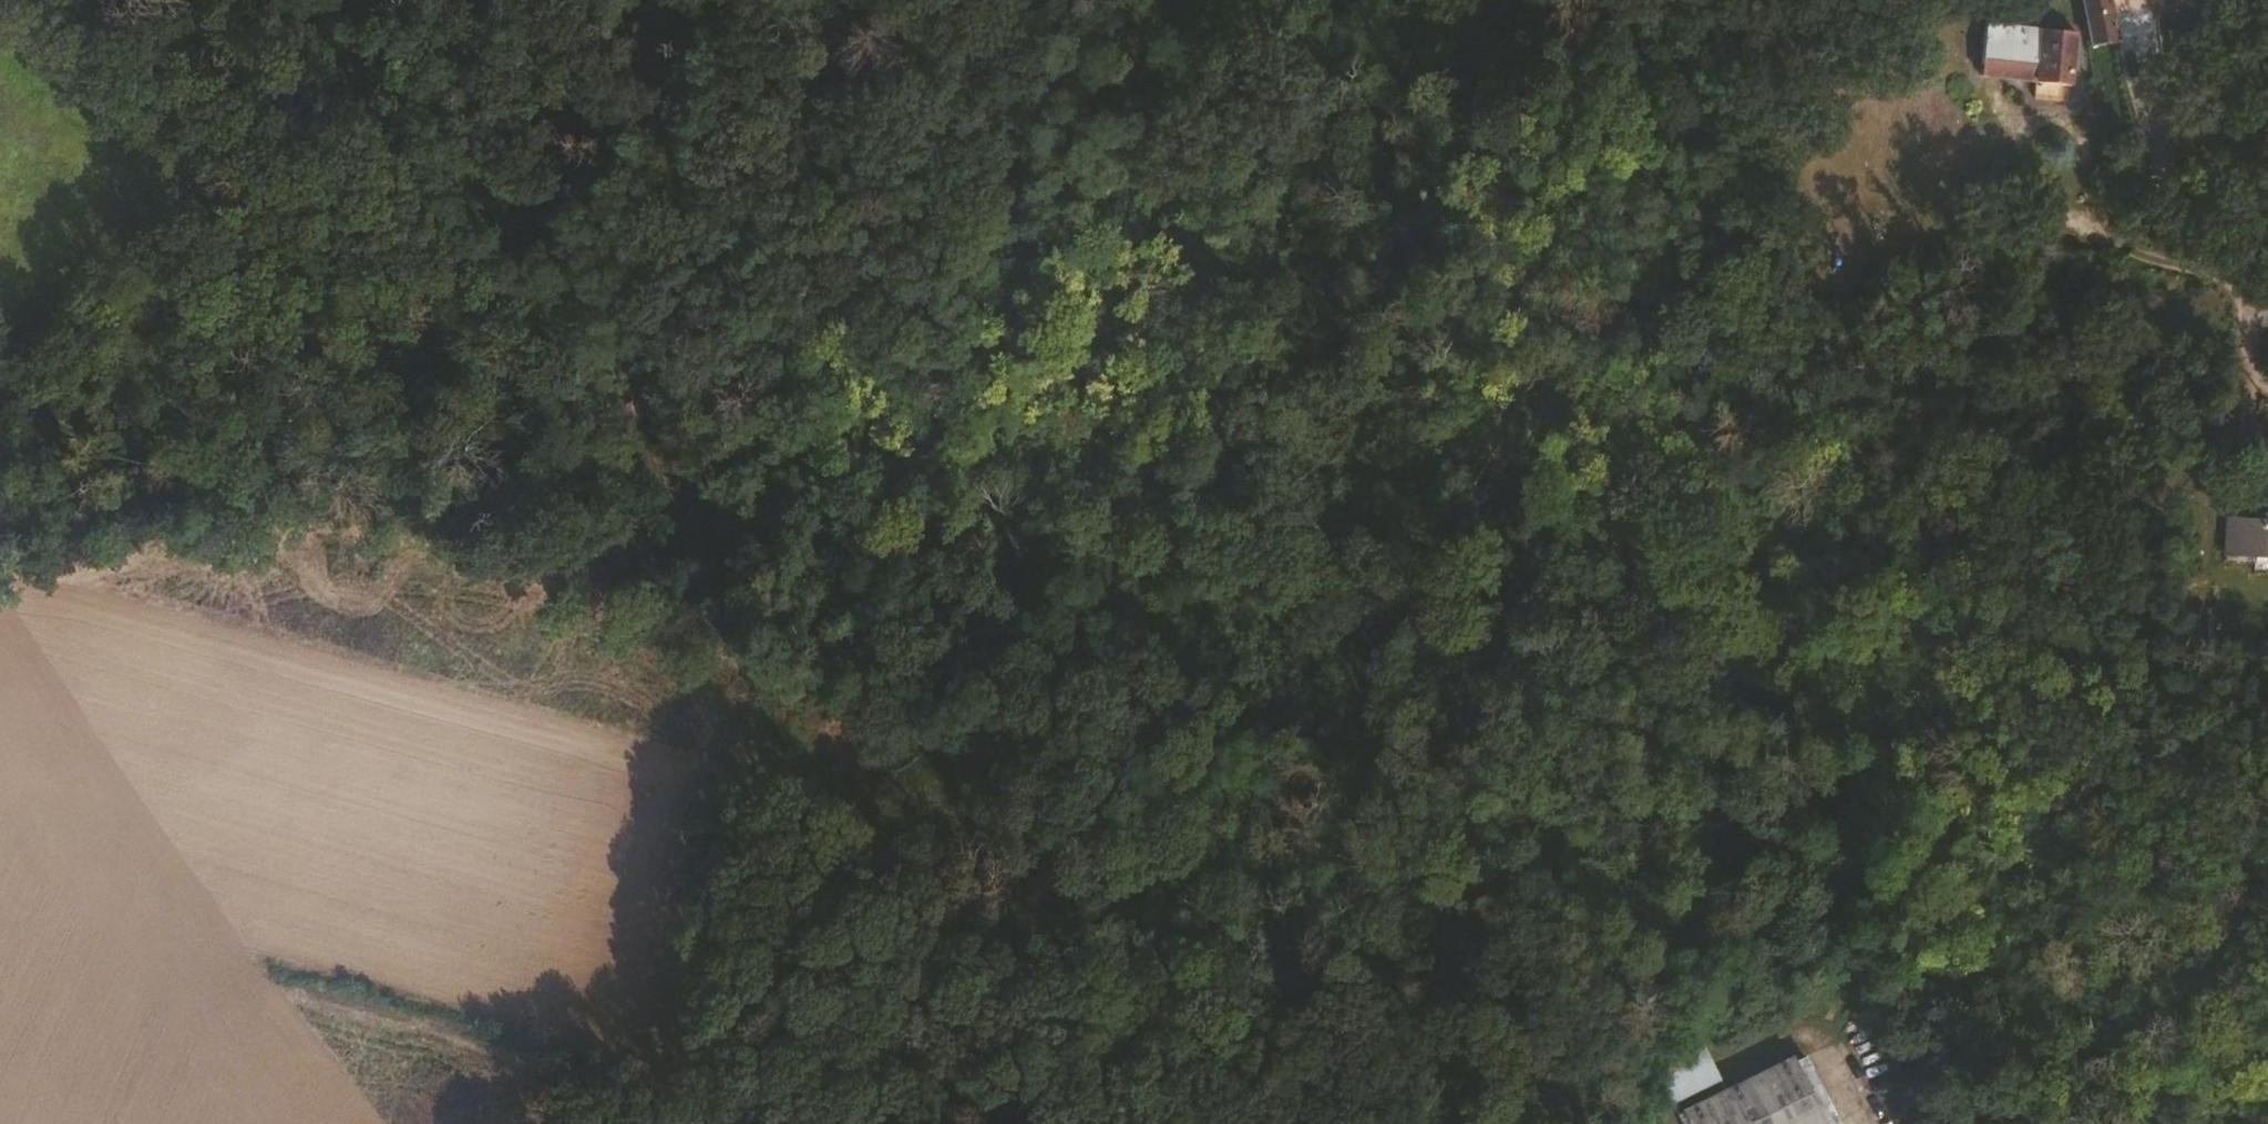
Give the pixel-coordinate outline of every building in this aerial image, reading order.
[(2035,0),(1980,0),(1971,41),(2023,51),(2059,57),(2070,7),(2035,0)] [(2090,25),(2109,21),(2106,0),(2085,0),(2090,25)] [(2170,12),(2203,5),(2201,0),(2167,0),(2170,12)] [(2256,540),(2267,541),(2267,505),(2260,504),(2256,540)] [(1812,1100),(1802,1106),(1797,1097),(1808,1092),(1793,1066),(1784,1072),(1782,1067),(1676,1123),(1825,1123),(1812,1100)]
